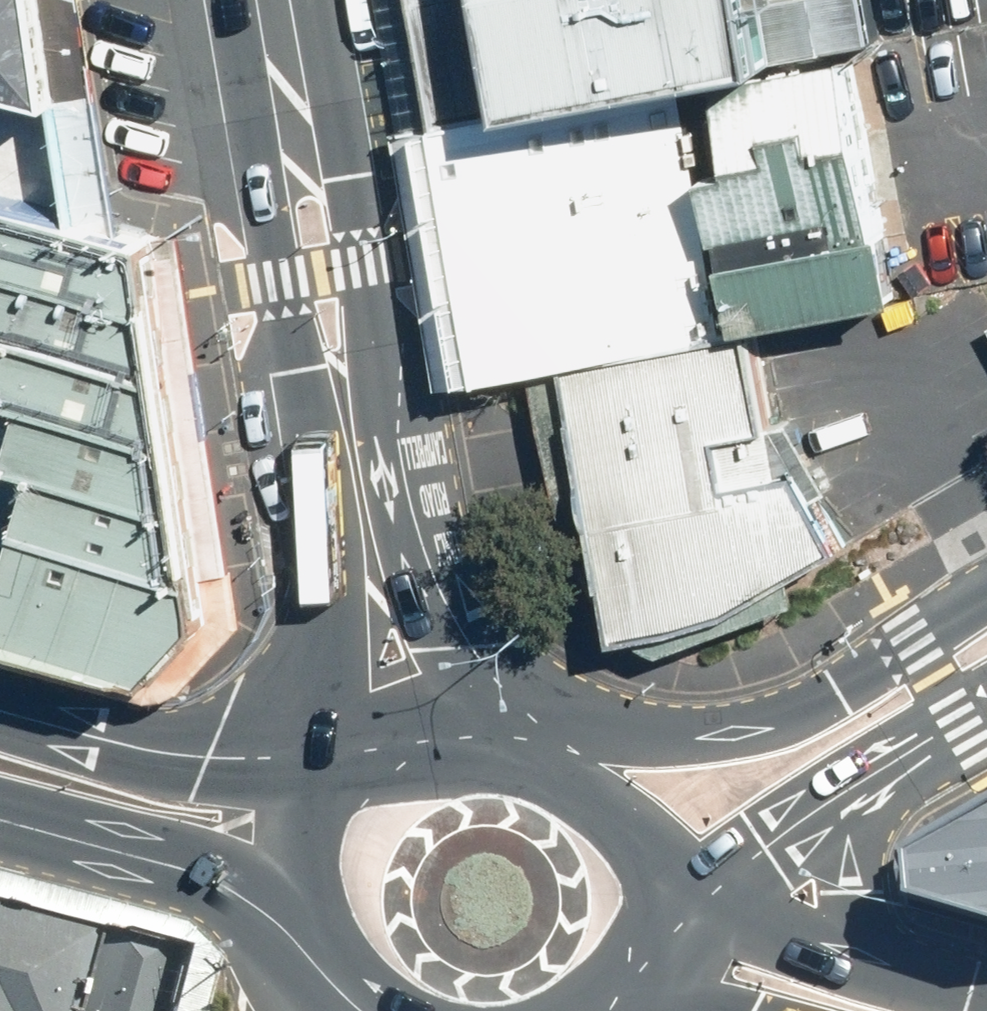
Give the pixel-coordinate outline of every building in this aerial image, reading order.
[(58,98),(39,0),(0,0),(0,82),(58,98)] [(456,123),(687,77),(850,48),(870,44),(863,0),(430,0),(456,123)] [(687,77),(741,328),(757,326),(903,294),(850,48),(687,77)] [(687,77),(456,123),(502,375),(569,360),(741,328),(687,77)] [(0,196),(80,217),(58,98),(0,82),(0,196)] [(0,198),(0,264),(7,267),(158,310),(144,234),(80,217),(0,196),(0,198)] [(0,297),(0,328),(19,334),(170,376),(158,310),(7,267),(0,297)] [(741,328),(569,360),(619,637),(734,610),(850,545),(802,462),(782,473),(757,326),(741,328)] [(32,404),(182,444),(170,376),(19,334),(4,395),(32,404)] [(32,404),(17,460),(193,509),(182,444),(32,404)] [(43,467),(26,526),(204,575),(193,509),(43,467)] [(0,622),(0,625),(162,670),(217,619),(204,575),(26,526),(0,622)] [(942,854),(950,900),(986,911),(986,826),(942,854)] [(0,902),(0,1010),(140,1010),(159,944),(0,902)]
